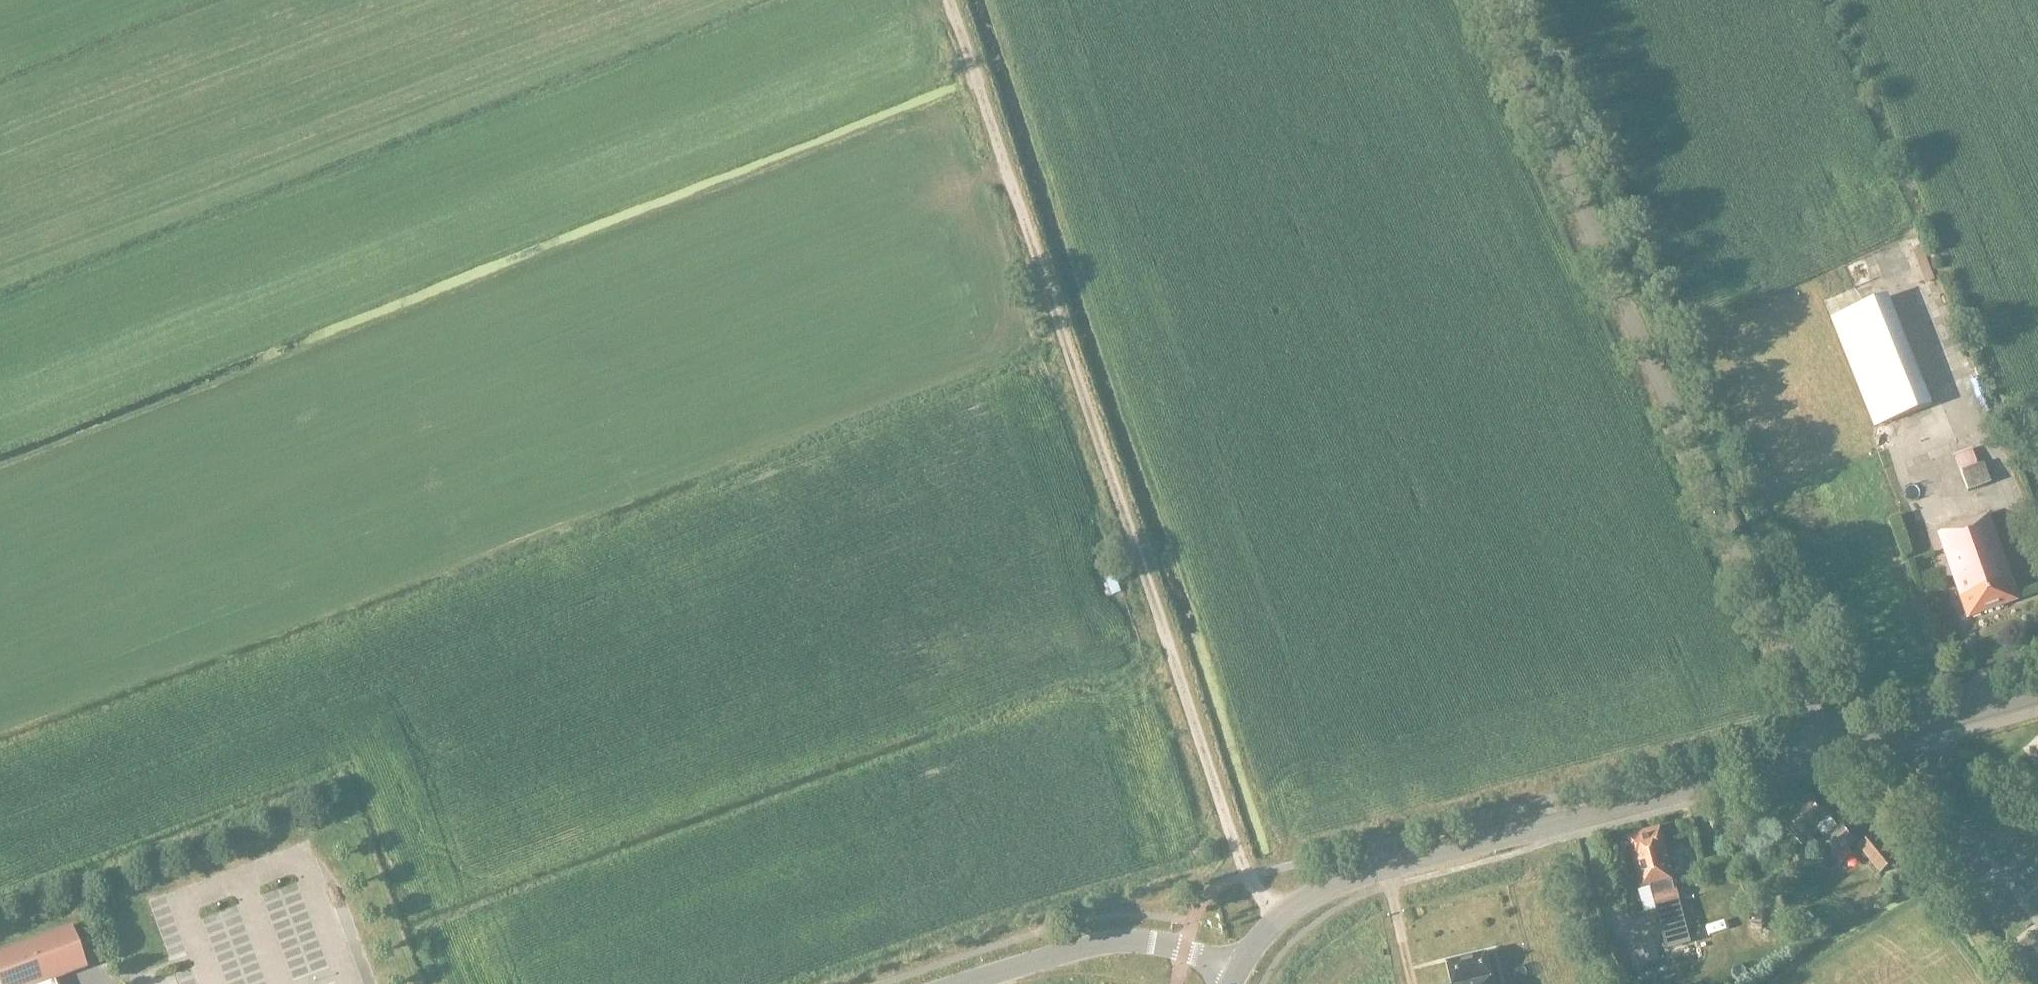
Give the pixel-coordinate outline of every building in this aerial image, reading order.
[(1830,317),(1874,427),(1930,405),(1887,295),(1830,317)] [(1983,463),(1975,466),(1969,450),(1953,456),(1967,492),(1990,483),(1983,463)] [(1953,528),(1937,534),(1966,617),(2018,598),(1988,514),(1952,526),(1953,528)] [(2026,750),(2037,766),(2037,740),(2026,750)] [(1817,795),(1781,823),(1799,846),(1817,832),(1823,840),(1820,843),(1834,860),(1857,842),(1843,825),(1836,831),(1830,823),(1835,819),(1817,795)] [(1659,829),(1626,838),(1640,892),(1650,889),(1661,934),(1665,949),(1666,949),(1688,943),(1684,928),(1681,915),(1659,829)] [(1877,874),(1894,863),(1875,836),(1857,848),(1877,874)] [(52,978),(93,963),(79,926),(0,955),(0,983),(55,983),(52,978)] [(1446,965),(1451,983),(1492,983),(1485,956),(1446,965)]
